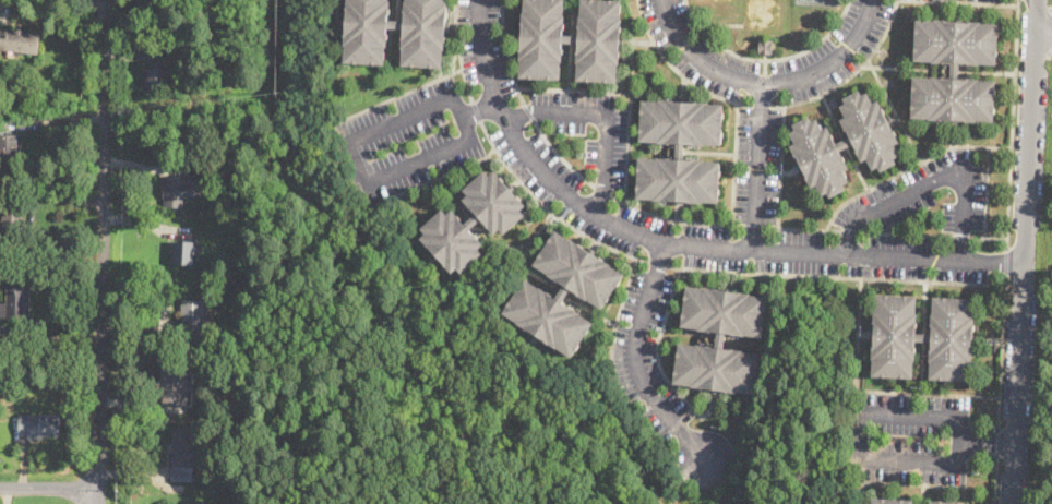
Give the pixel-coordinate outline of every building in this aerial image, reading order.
[(390,0),(391,0),(390,19),(405,20),(405,0),(407,0),(447,0),(447,2),(446,21),(450,21),(450,32),(446,32),(446,49),(444,49),(444,67),(404,65),(404,48),(403,47),(405,28),(388,27),(388,33),(390,33),(390,46),(387,46),(386,63),(346,62),(347,45),(346,45),(348,9),(347,9),(348,0),(390,0)] [(581,15),(582,0),(622,0),(621,17),(622,17),(621,35),(624,36),(623,46),(620,46),(620,64),(619,64),(618,82),(577,80),(578,62),(577,62),(577,49),(578,48),(578,43),(562,43),(562,48),(563,48),(563,61),(562,61),(561,79),(521,76),(522,59),(519,59),(522,41),(518,41),(518,31),(522,31),(522,12),(524,12),(524,0),(564,0),(563,14),(565,14),(564,27),(563,27),(563,34),(579,35),(579,15),(581,15)] [(981,21),(981,23),(999,23),(996,63),(959,62),(959,79),(967,79),(967,77),(979,79),(979,80),(995,80),(994,121),(966,120),(966,119),(941,118),(941,120),(930,119),(930,118),(912,117),(913,76),(932,76),(932,75),(952,76),(952,62),(933,62),(933,60),(914,60),(916,19),(981,21)] [(38,55),(0,51),(0,30),(39,34),(38,55)] [(773,39),(773,53),(758,52),(758,39),(773,39)] [(168,62),(168,69),(174,69),(174,87),(150,87),(150,70),(157,70),(157,62),(168,62)] [(860,89),(863,95),(869,92),(874,101),(878,99),(900,141),(895,144),(900,155),(895,157),(897,163),(882,170),(878,166),(873,168),(868,158),(862,160),(853,143),(840,151),(844,158),(845,157),(850,167),(845,170),(850,180),(845,183),(847,188),(832,196),(828,191),(823,194),(817,183),(812,187),(791,145),(796,143),(790,132),(797,129),(793,123),(810,116),(812,121),(817,118),(823,128),(828,125),(834,136),(833,136),(836,144),(850,136),(841,119),(847,117),(841,106),(847,103),(845,98),(860,89)] [(689,99),(689,101),(692,101),(706,101),(706,103),(724,104),(721,144),(704,144),(684,143),(684,159),(704,159),(703,160),(720,161),(719,202),(702,201),(702,202),(683,201),(683,204),(672,203),(672,201),(637,197),(639,157),(656,158),(656,157),(677,158),(677,143),(657,142),(657,141),(639,141),(642,99),(659,100),(659,99),(677,101),(677,98),(689,99)] [(16,175),(0,176),(0,134),(19,134),(19,166),(16,166),(16,175)] [(487,169),(491,175),(497,169),(505,180),(507,183),(511,180),(518,189),(515,192),(517,194),(518,194),(528,204),(523,209),(527,214),(506,233),(501,228),(495,233),(483,219),(473,229),(476,233),(477,232),(486,243),(480,249),(485,253),(464,272),(459,267),(454,272),(443,259),(441,261),(432,252),(434,250),(422,238),(428,232),(423,228),(444,208),(449,213),(454,208),(463,218),(463,219),(466,223),(478,212),(475,208),(474,209),(464,199),(469,194),(465,189),(487,169)] [(194,183),(193,197),(184,197),(183,208),(164,207),(164,199),(163,199),(164,183),(165,183),(166,176),(186,177),(186,183),(194,183)] [(237,204),(237,214),(228,213),(229,203),(237,204)] [(21,245),(0,244),(0,220),(2,220),(3,205),(24,206),(21,245)] [(558,229),(587,248),(589,245),(598,252),(597,254),(612,264),(611,264),(626,274),(603,308),(590,299),(589,300),(573,288),(564,301),(569,304),(570,304),(582,312),(581,313),(595,322),(573,356),(559,347),(559,348),(543,338),(542,340),(533,335),(535,332),(531,331),(518,323),(519,322),(504,312),(527,278),(541,287),(541,286),(553,293),(552,295),(558,298),(566,284),(563,281),(562,283),(549,274),(550,273),(535,263),(558,229)] [(194,265),(170,264),(170,256),(178,256),(179,239),(190,240),(190,241),(195,242),(194,265)] [(31,317),(0,316),(0,304),(7,304),(8,286),(32,287),(31,317)] [(688,286),(705,287),(722,289),(722,287),(734,288),(734,291),(752,292),(751,293),(768,296),(764,337),(745,335),(727,333),(725,348),(743,349),(743,351),(761,352),(756,394),(720,391),(720,393),(709,392),(709,389),(700,388),(700,387),(692,386),(693,385),(674,383),(680,343),(710,345),(710,346),(716,347),(718,332),(707,331),(700,329),(700,328),(682,326),(688,286)] [(918,296),(917,313),(918,313),(918,324),(916,324),(916,333),(932,333),(934,296),(975,298),(973,315),(976,315),(975,327),(973,327),(972,351),(973,351),(972,362),(971,362),(971,380),(930,379),(931,360),(930,360),(930,349),(932,349),(932,340),(914,340),(914,349),(917,349),(916,360),(914,360),(913,377),(873,375),(875,311),(876,311),(877,293),(918,296)] [(207,335),(181,335),(182,300),(207,300),(207,335)] [(250,348),(241,348),(240,340),(250,339),(250,348)] [(181,407),(162,407),(162,363),(182,362),(182,381),(181,381),(181,407)] [(51,377),(50,388),(41,387),(43,377),(51,377)] [(60,415),(60,436),(44,436),(44,439),(28,439),(28,434),(20,434),(20,416),(60,415)] [(203,428),(202,469),(193,469),(193,481),(172,480),(174,427),(203,428)]
